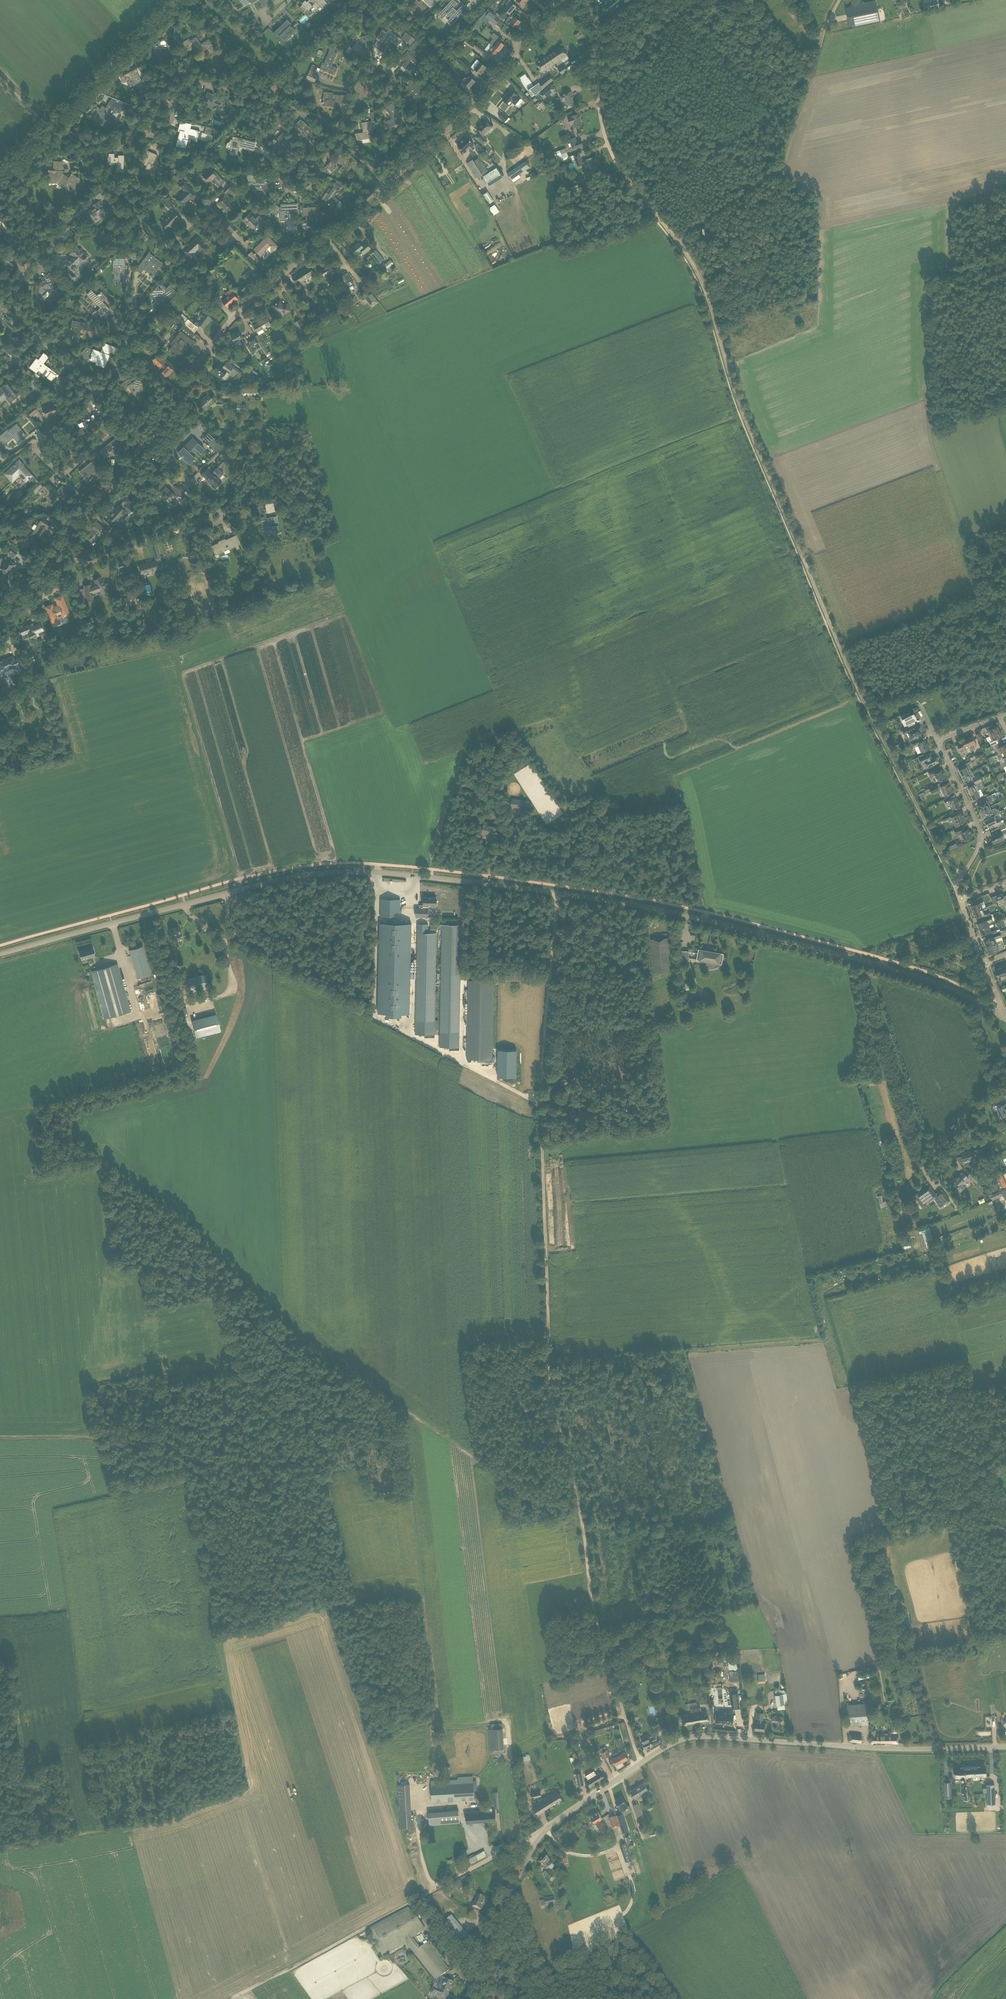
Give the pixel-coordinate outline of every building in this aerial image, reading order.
[(324,0),(303,0),(301,2),(303,4),(299,8),(308,17),(312,13),(308,10),(316,2),(323,9),(328,4),(324,0)] [(453,23),(454,23),(455,22),(456,21),(461,15),(460,15),(463,12),(463,13),(468,8),(467,8),(463,4),(457,11),(453,7),(457,3),(453,0),(452,0),(439,14),(443,18),(448,13),(452,17),(449,19),(453,23)] [(504,9),(509,14),(516,6),(511,1),(504,9)] [(850,6),(854,26),(880,21),(876,1),(850,6)] [(496,24),(500,19),(488,9),(479,18),(486,24),(489,19),(496,24)] [(505,22),(510,25),(510,24),(516,28),(517,28),(518,28),(519,26),(519,25),(518,25),(521,21),(511,14),(505,22)] [(295,30),(292,27),(292,26),(291,27),(290,26),(292,24),(287,19),(273,33),(277,38),(279,36),(281,37),(280,38),(281,38),(284,41),(288,37),(288,36),(287,35),(289,33),(291,35),(295,30)] [(302,27),(299,29),(304,35),(307,32),(302,27)] [(374,44),(375,45),(374,47),(383,53),(385,50),(383,49),(389,40),(397,46),(402,39),(391,32),(389,34),(383,30),(376,39),(378,40),(374,44)] [(402,38),(408,42),(412,36),(406,32),(402,38)] [(360,37),(361,41),(364,40),(364,41),(365,41),(366,46),(367,47),(369,46),(369,42),(368,35),(360,37)] [(499,40),(500,38),(496,35),(489,43),(492,45),(487,52),(494,57),(499,51),(504,45),(499,40)] [(192,44),(199,54),(207,49),(210,54),(216,51),(208,39),(201,44),(196,36),(190,40),(189,38),(182,43),(185,48),(192,44)] [(155,53),(160,48),(168,56),(174,50),(163,39),(160,42),(158,40),(150,48),(155,53)] [(466,39),(463,42),(472,49),(474,45),(466,39)] [(411,51),(410,52),(415,57),(418,54),(414,50),(420,44),(417,40),(408,48),(411,51)] [(348,54),(350,55),(354,58),(357,53),(365,58),(370,52),(356,42),(354,45),(348,54)] [(475,47),(484,54),(486,50),(478,44),(475,47)] [(539,61),(536,63),(542,72),(567,55),(561,46),(558,48),(558,49),(552,53),(552,52),(545,57),(546,58),(540,61),(539,60),(538,61),(539,61)] [(323,62),(320,68),(320,69),(335,75),(337,68),(332,66),(337,53),(330,50),(324,63),(323,62)] [(407,70),(412,75),(417,70),(416,69),(420,65),(408,52),(402,58),(404,60),(406,59),(407,61),(402,65),(406,69),(407,70)] [(458,60),(468,70),(471,66),(461,56),(458,60)] [(474,69),(477,72),(480,75),(487,67),(480,62),(474,69)] [(447,73),(454,80),(458,77),(451,69),(452,69),(447,64),(443,69),(447,73)] [(312,65),(308,75),(316,79),(318,73),(315,72),(317,68),(312,65)] [(558,69),(562,74),(567,70),(564,65),(558,69)] [(121,76),(120,78),(122,82),(124,83),(126,81),(128,85),(131,83),(135,90),(138,97),(145,94),(142,88),(149,84),(146,78),(141,81),(137,72),(134,73),(133,70),(123,75),(121,76)] [(528,89),(533,85),(530,81),(529,82),(527,79),(528,79),(525,74),(520,77),(528,89)] [(461,81),(465,84),(469,88),(475,81),(470,75),(467,78),(465,76),(461,81)] [(528,90),(532,96),(534,95),(543,88),(553,80),(549,75),(539,83),(539,82),(528,90)] [(422,90),(412,81),(405,89),(413,96),(409,100),(414,105),(425,92),(422,90)] [(539,94),(543,99),(555,89),(551,84),(539,94)] [(508,94),(508,93),(503,100),(510,105),(514,100),(517,102),(520,98),(511,90),(508,94)] [(565,100),(567,104),(565,105),(567,109),(572,107),(571,104),(574,103),(571,96),(573,95),(571,91),(560,95),(562,101),(565,100)] [(331,107),(340,108),(341,103),(346,104),(346,95),(341,95),(333,94),(333,93),(324,92),(323,102),(323,103),(323,105),(331,106),(331,107)] [(232,108),(234,101),(229,99),(229,101),(222,99),(220,105),(214,103),(216,97),(213,96),(213,94),(210,93),(209,98),(206,97),(205,101),(207,101),(207,102),(208,102),(210,103),(209,106),(214,108),(215,107),(218,108),(217,112),(225,115),(227,110),(229,111),(230,108),(232,108)] [(111,123),(123,108),(112,99),(108,104),(113,107),(111,108),(110,107),(107,110),(105,109),(102,106),(100,109),(98,107),(96,110),(98,112),(93,118),(100,123),(104,118),(111,123)] [(386,121),(388,126),(389,127),(399,123),(402,121),(393,103),(386,106),(392,119),(386,121)] [(499,117),(505,122),(509,117),(503,113),(499,117)] [(573,124),(574,128),(582,125),(579,118),(581,117),(579,113),(567,117),(570,125),(573,124)] [(307,125),(303,121),(301,119),(296,124),(298,126),(298,127),(302,131),(302,130),(304,132),(302,134),(307,138),(308,137),(311,140),(313,138),(317,142),(321,138),(315,131),(315,130),(313,129),(311,128),(311,129),(307,125)] [(371,128),(375,127),(375,125),(372,125),(371,121),(362,123),(363,132),(355,134),(356,140),(369,138),(369,135),(374,134),(373,131),(371,131),(371,128)] [(484,135),(492,127),(490,125),(490,124),(488,123),(487,123),(485,121),(480,126),(479,125),(477,128),(481,132),(480,133),(476,137),(484,145),(488,141),(483,135),(484,135)] [(176,145),(186,147),(189,135),(198,137),(200,131),(180,126),(179,132),(181,132),(179,139),(178,139),(176,145)] [(204,133),(212,135),(214,129),(206,127),(204,133)] [(277,152),(281,147),(288,154),(296,146),(283,133),(276,140),(277,141),(272,147),(277,152)] [(231,139),(230,141),(229,141),(229,142),(228,142),(227,143),(226,146),(227,148),(230,149),(229,151),(236,153),(238,147),(253,151),(256,142),(233,136),(232,139),(231,139)] [(457,145),(464,153),(474,144),(467,137),(457,145)] [(569,139),(573,150),(583,146),(581,140),(577,141),(575,137),(569,139)] [(144,154),(142,159),(145,161),(144,165),(146,166),(145,169),(155,173),(156,172),(158,167),(152,165),(157,155),(146,150),(144,154)] [(339,170),(344,175),(351,167),(349,165),(351,163),(341,153),(336,159),(343,166),(339,170)] [(571,156),(572,160),(575,159),(577,167),(583,165),(579,153),(571,156)] [(116,172),(124,172),(124,155),(118,155),(118,157),(114,157),(114,154),(109,154),(109,157),(111,157),(111,163),(118,164),(118,169),(116,169),(116,172)] [(588,166),(590,171),(598,168),(594,156),(583,160),(584,164),(588,163),(589,166),(588,166)] [(466,163),(476,178),(488,171),(479,157),(474,161),(473,159),(466,163)] [(48,175),(48,182),(57,182),(64,186),(63,186),(71,191),(79,179),(72,174),(69,178),(62,174),(62,171),(62,162),(54,161),(53,170),(48,170),(48,175)] [(507,173),(511,180),(529,167),(525,161),(507,173)] [(328,168),(332,172),(336,167),(332,163),(328,168)] [(483,176),(489,186),(503,177),(496,167),(483,176)] [(216,177),(216,176),(209,169),(203,175),(210,182),(212,179),(217,184),(219,186),(224,181),(227,183),(230,181),(226,178),(224,180),(220,176),(218,179),(216,177)] [(253,182),(253,185),(255,185),(256,197),(261,196),(261,200),(266,199),(265,193),(263,193),(263,190),(272,189),(271,178),(265,179),(265,177),(262,178),(262,182),(256,183),(256,182),(253,182)] [(193,191),(194,190),(184,181),(179,186),(184,191),(175,199),(182,206),(186,203),(185,202),(190,196),(192,199),(196,195),(193,191)] [(334,197),(341,187),(334,182),(333,182),(332,184),(332,185),(334,186),(329,194),(327,192),(326,193),(322,198),(331,205),(329,208),(334,212),(338,207),(336,206),(340,201),(334,197)] [(217,202),(228,213),(234,206),(225,197),(230,193),(233,196),(237,192),(228,184),(222,190),(225,194),(223,196),(217,202)] [(570,188),(572,193),(580,190),(578,184),(570,188)] [(483,194),(489,203),(493,200),(488,191),(483,194)] [(100,193),(93,197),(97,202),(93,205),(94,207),(89,211),(93,218),(98,214),(101,218),(109,214),(103,205),(104,204),(102,200),(104,199),(100,193)] [(173,205),(164,195),(160,199),(169,209),(173,205)] [(280,210),(280,215),(280,220),(290,220),(290,213),(295,213),(295,214),(299,214),(299,209),(298,209),(298,203),(281,204),(281,210),(280,210)] [(306,220),(302,220),(303,232),(307,232),(307,226),(313,226),(312,214),(320,213),(320,204),(315,204),(315,207),(303,208),(303,215),(306,215),(306,220)] [(489,208),(493,215),(499,212),(495,205),(489,208)] [(272,209),(267,215),(271,223),(278,214),(279,213),(273,208),(272,209)] [(160,223),(161,224),(167,230),(175,221),(176,222),(180,218),(173,211),(164,219),(160,223)] [(250,226),(253,229),(257,224),(261,228),(266,222),(259,215),(256,218),(250,213),(243,220),(247,224),(248,223),(250,225),(250,226)] [(254,249),(260,256),(270,246),(274,249),(277,246),(268,236),(254,249)] [(184,252),(194,261),(197,258),(192,252),(193,252),(194,253),(198,249),(200,251),(205,246),(197,237),(188,247),(189,247),(184,252)] [(351,249),(353,252),(353,253),(356,256),(361,251),(364,255),(371,248),(366,242),(362,246),(359,242),(351,249)] [(68,269),(64,273),(72,281),(76,277),(76,276),(78,274),(78,267),(81,264),(80,263),(81,262),(83,264),(87,260),(85,258),(87,256),(81,250),(80,251),(77,247),(76,248),(75,248),(73,250),(70,254),(72,256),(65,262),(70,268),(69,269),(68,269)] [(371,254),(379,264),(384,259),(376,249),(371,254)] [(248,255),(256,263),(260,260),(252,252),(248,255)] [(114,273),(114,277),(116,277),(116,282),(122,282),(122,283),(123,283),(123,282),(125,282),(125,274),(127,274),(127,265),(125,265),(125,258),(119,258),(116,258),(115,256),(113,258),(113,265),(113,273),(114,273)] [(145,258),(139,265),(144,269),(145,267),(148,269),(146,272),(153,276),(163,263),(154,256),(152,259),(148,256),(146,259),(145,258)] [(390,260),(384,265),(387,269),(393,264),(390,260)] [(89,270),(92,274),(99,267),(96,264),(95,264),(94,264),(91,268),(89,270)] [(292,277),(295,281),(297,285),(316,273),(311,265),(304,269),(292,277)] [(321,271),(324,277),(334,271),(331,265),(321,271)] [(246,280),(239,285),(242,289),(245,292),(256,283),(253,279),(251,277),(255,273),(252,269),(247,272),(250,276),(246,280)] [(61,293),(65,288),(49,272),(44,278),(46,279),(44,281),(43,281),(40,284),(39,286),(36,286),(35,293),(41,293),(45,298),(50,294),(47,292),(54,285),(61,293)] [(348,288),(349,290),(351,291),(354,289),(355,287),(353,284),(354,284),(347,273),(341,277),(347,288),(348,288)] [(154,303),(157,307),(174,290),(169,285),(163,292),(157,286),(150,294),(154,298),(155,297),(157,300),(154,303)] [(222,301),(228,308),(238,299),(230,289),(225,293),(228,296),(222,301)] [(103,302),(107,297),(101,291),(97,295),(91,290),(87,294),(100,307),(97,311),(96,309),(92,313),(96,318),(99,315),(101,317),(110,309),(103,302)] [(365,298),(372,307),(378,302),(371,293),(365,298)] [(291,308),(288,303),(287,303),(283,306),(280,300),(272,305),(274,309),(277,314),(283,311),(285,314),(291,311),(290,309),(291,308)] [(3,328),(7,333),(12,328),(5,321),(7,320),(2,315),(2,314),(0,313),(7,306),(3,301),(0,304),(0,322),(5,326),(3,328)] [(154,318),(157,320),(162,314),(161,314),(166,307),(163,305),(154,318)] [(194,323),(198,326),(199,325),(203,328),(211,317),(204,313),(202,312),(199,316),(201,317),(199,320),(197,319),(194,323)] [(184,323),(190,329),(193,324),(182,313),(179,317),(185,322),(184,323)] [(259,343),(261,346),(262,346),(267,354),(270,352),(269,349),(267,350),(263,341),(259,334),(267,329),(265,327),(270,324),(267,317),(260,321),(260,322),(254,326),(259,334),(256,336),(259,343)] [(294,322),(301,333),(306,330),(300,319),(294,322)] [(70,327),(74,328),(73,335),(72,335),(71,341),(78,342),(80,332),(79,332),(80,329),(92,331),(94,324),(72,320),(70,327)] [(172,345),(168,350),(174,355),(178,358),(182,353),(179,350),(183,345),(187,349),(194,341),(190,338),(180,330),(174,338),(176,340),(172,345)] [(242,338),(238,332),(236,333),(235,332),(229,335),(231,339),(230,340),(232,343),(235,342),(235,343),(238,349),(243,346),(240,339),(242,338)] [(261,346),(259,343),(256,336),(249,340),(250,342),(248,343),(253,351),(257,348),(259,347),(260,347),(261,346)] [(140,345),(146,351),(149,347),(143,342),(140,345)] [(96,364),(104,367),(109,355),(108,355),(109,352),(115,354),(117,348),(104,343),(101,352),(93,349),(93,350),(86,347),(78,357),(83,361),(86,357),(90,359),(91,358),(97,360),(96,364)] [(55,373),(43,364),(48,357),(43,353),(38,360),(36,358),(29,368),(31,369),(36,373),(36,372),(38,370),(44,374),(43,375),(44,376),(45,375),(48,377),(50,379),(55,373)] [(152,361),(159,368),(157,370),(160,374),(161,373),(162,374),(161,375),(165,378),(172,370),(164,362),(165,362),(158,355),(152,361)] [(216,368),(214,371),(218,374),(217,375),(222,378),(226,371),(232,375),(235,375),(237,372),(239,370),(229,363),(227,361),(224,366),(220,363),(218,366),(217,366),(216,368)] [(133,391),(132,391),(135,396),(146,388),(138,378),(135,381),(132,383),(129,378),(117,387),(121,392),(129,386),(133,391)] [(3,401),(2,399),(6,396),(10,400),(17,394),(7,382),(0,388),(1,389),(0,390),(0,403),(3,401)] [(198,402),(201,406),(206,411),(210,407),(209,407),(215,402),(208,394),(198,402)] [(45,411),(43,412),(44,416),(45,416),(45,417),(52,414),(53,415),(57,413),(53,404),(47,406),(47,407),(44,409),(45,411)] [(246,404),(237,404),(237,414),(247,413),(246,404)] [(33,406),(26,412),(31,417),(38,411),(33,406)] [(101,426),(100,424),(105,421),(102,416),(97,418),(96,418),(92,421),(90,418),(88,412),(82,415),(83,418),(82,418),(84,421),(82,422),(85,426),(74,431),(73,432),(77,438),(84,434),(85,436),(93,431),(92,431),(101,426)] [(7,429),(0,435),(0,446),(5,442),(6,443),(13,437),(17,442),(22,438),(16,431),(20,428),(16,423),(8,430),(7,430),(7,429)] [(115,454),(116,455),(117,454),(119,457),(125,452),(119,444),(123,441),(119,435),(104,447),(109,452),(113,449),(116,453),(115,454)] [(213,437),(208,442),(213,448),(214,446),(218,442),(213,437)] [(192,438),(178,453),(181,456),(181,457),(181,456),(182,457),(182,458),(183,458),(190,464),(195,459),(188,452),(194,446),(201,453),(204,449),(192,438)] [(205,470),(201,474),(211,484),(210,485),(214,489),(215,488),(214,487),(218,484),(222,480),(219,477),(224,473),(220,469),(233,456),(227,450),(223,455),(221,456),(225,460),(211,473),(207,468),(205,470)] [(19,459),(5,472),(4,474),(12,482),(19,476),(25,482),(33,475),(23,466),(24,465),(19,459)] [(92,476),(89,480),(90,480),(91,479),(93,482),(100,477),(95,472),(100,469),(93,461),(79,471),(84,477),(89,473),(92,476)] [(106,462),(103,464),(109,472),(112,470),(106,462)] [(74,488),(69,482),(65,485),(71,491),(74,488)] [(45,505),(48,508),(60,497),(62,499),(69,492),(63,485),(52,495),(44,486),(39,490),(47,499),(44,502),(46,505),(45,505)] [(159,494),(173,505),(176,502),(173,499),(175,497),(177,498),(180,501),(181,501),(181,500),(185,496),(172,485),(169,488),(166,486),(159,494)] [(12,498),(16,501),(23,494),(20,491),(12,498)] [(124,508),(129,512),(133,508),(127,504),(124,508)] [(107,516),(116,524),(126,512),(118,505),(113,511),(112,510),(107,516)] [(32,532),(41,538),(47,529),(52,523),(47,520),(48,519),(42,516),(32,532)] [(261,519),(264,535),(276,533),(275,531),(277,531),(277,532),(280,532),(277,516),(261,519)] [(92,528),(93,528),(85,537),(92,543),(97,538),(96,537),(104,529),(97,522),(92,528)] [(105,530),(110,534),(114,529),(109,525),(105,530)] [(212,546),(211,546),(213,550),(214,550),(216,554),(235,546),(236,549),(239,548),(234,536),(229,538),(228,538),(228,539),(220,542),(219,541),(218,542),(218,543),(212,545),(212,546)] [(20,541),(20,543),(21,548),(29,547),(28,537),(23,538),(23,540),(20,541)] [(139,566),(140,570),(141,573),(153,570),(153,571),(164,568),(162,559),(161,559),(158,548),(158,549),(157,544),(152,545),(156,561),(139,566)] [(3,572),(5,574),(6,574),(7,574),(16,564),(15,564),(11,560),(13,557),(13,558),(17,553),(11,547),(7,552),(10,555),(7,557),(8,558),(5,561),(3,559),(2,559),(0,561),(0,562),(0,563),(2,564),(0,567),(0,568),(3,571),(3,572)] [(96,584),(91,585),(91,584),(84,586),(86,601),(94,600),(93,596),(101,593),(101,594),(108,591),(100,577),(94,580),(96,584)] [(45,607),(53,626),(59,623),(57,618),(62,616),(63,618),(70,615),(62,595),(55,598),(58,605),(53,607),(52,604),(45,607)] [(19,628),(21,633),(24,639),(43,631),(40,623),(33,626),(32,623),(19,628)] [(664,662),(670,659),(668,653),(662,656),(664,662)] [(5,675),(4,672),(12,668),(13,669),(17,668),(19,672),(25,669),(20,657),(14,659),(13,656),(0,661),(0,677),(5,675)] [(916,720),(913,714),(910,715),(908,712),(901,716),(903,719),(901,719),(904,725),(907,724),(908,727),(915,724),(915,723),(914,724),(913,721),(916,720)] [(922,733),(921,729),(922,729),(920,726),(919,726),(919,725),(917,726),(915,724),(908,727),(902,730),(903,734),(907,732),(909,737),(906,739),(907,742),(917,738),(915,736),(922,733)] [(986,729),(989,736),(990,736),(1000,731),(998,726),(993,728),(992,727),(986,729)] [(997,739),(1002,736),(1000,731),(990,736),(991,740),(990,740),(990,741),(989,741),(989,742),(990,742),(991,746),(992,746),(995,745),(998,743),(997,739)] [(973,736),(968,739),(973,750),(975,749),(973,745),(976,744),(973,736)] [(926,743),(925,740),(922,741),(920,738),(910,743),(912,748),(918,746),(921,753),(930,748),(928,744),(927,744),(926,743)] [(962,741),(963,742),(966,749),(969,747),(971,751),(973,750),(968,739),(962,741)] [(963,742),(958,745),(961,752),(964,750),(966,754),(968,754),(966,749),(963,742)] [(1001,753),(1005,750),(1005,744),(997,748),(995,745),(992,746),(994,750),(996,751),(997,751),(998,754),(1001,752),(1001,753)] [(918,758),(921,764),(925,762),(927,768),(933,765),(939,762),(935,756),(932,757),(930,752),(918,758)] [(962,775),(962,776),(972,772),(972,771),(969,766),(970,764),(969,761),(960,766),(962,769),(959,770),(960,771),(959,771),(960,774),(961,776),(962,775)] [(928,772),(931,778),(935,776),(938,781),(946,777),(942,769),(940,771),(938,768),(928,772)] [(973,778),(974,781),(981,778),(979,775),(975,777),(972,771),(972,772),(962,776),(963,776),(962,777),(962,778),(962,779),(964,782),(965,781),(965,782),(973,778)] [(968,788),(971,794),(978,790),(981,788),(979,783),(982,781),(981,778),(974,781),(976,784),(968,788)] [(952,792),(949,786),(950,786),(949,782),(944,785),(940,787),(944,796),(947,794),(952,792)] [(938,789),(936,785),(932,787),(929,788),(925,790),(926,792),(930,790),(931,793),(938,789)] [(978,790),(971,794),(974,800),(981,796),(978,790)] [(977,805),(980,811),(991,806),(989,803),(991,802),(993,799),(991,795),(987,796),(987,797),(983,799),(981,799),(982,802),(977,805)] [(946,805),(949,804),(952,809),(960,806),(956,799),(954,798),(951,799),(950,796),(943,799),(946,805)] [(510,807),(519,808),(519,807),(522,807),(523,800),(512,798),(510,807)] [(991,814),(993,816),(994,816),(1000,813),(999,810),(994,808),(992,809),(991,806),(980,811),(981,812),(980,812),(982,817),(983,816),(983,817),(991,814)] [(960,825),(959,824),(966,820),(962,812),(953,817),(955,821),(954,822),(956,827),(960,825)] [(936,820),(937,822),(938,823),(943,821),(943,822),(951,818),(949,814),(936,820)] [(998,826),(1003,824),(1002,823),(999,817),(996,819),(994,816),(993,816),(985,820),(985,821),(984,822),(985,824),(986,825),(987,824),(988,827),(989,826),(990,829),(998,826)] [(492,836),(496,837),(497,831),(496,831),(498,823),(493,822),(492,826),(488,825),(489,822),(484,821),(481,834),(486,835),(486,834),(492,835),(492,836)] [(998,826),(998,827),(992,830),(994,835),(991,836),(995,843),(1004,838),(1002,835),(1005,833),(1005,825),(1005,822),(1002,823),(1003,824),(998,826)] [(962,837),(964,841),(972,837),(968,829),(966,830),(964,826),(954,831),(956,837),(960,835),(961,837),(962,837)] [(1005,900),(1005,902),(1005,895),(1004,896),(1003,893),(996,896),(996,895),(994,896),(996,903),(999,902),(999,903),(1005,900)] [(416,913),(415,917),(428,917),(428,913),(433,913),(434,913),(435,912),(435,906),(436,906),(436,904),(437,904),(437,901),(436,901),(436,897),(423,897),(423,906),(423,908),(416,908),(416,913)] [(973,911),(983,908),(981,902),(983,902),(982,898),(974,901),(975,904),(971,906),(972,908),(971,908),(971,909),(972,910),(972,911),(973,911)] [(380,899),(380,916),(394,917),(394,916),(394,912),(400,912),(400,899),(380,899)] [(981,915),(982,918),(991,915),(989,910),(986,911),(986,910),(984,911),(983,908),(973,911),(974,912),(973,912),(973,913),(974,915),(974,916),(975,915),(976,917),(981,915)] [(982,918),(979,919),(981,922),(978,923),(978,925),(978,926),(978,927),(978,928),(979,928),(980,928),(980,929),(989,925),(988,922),(993,920),(991,915),(982,918)] [(380,923),(378,1013),(386,1013),(386,1017),(401,1017),(401,1013),(410,1014),(410,978),(416,978),(416,974),(410,974),(411,923),(404,923),(404,920),(388,920),(387,923),(380,923)] [(416,978),(415,1034),(435,1035),(435,1029),(435,1020),(437,933),(428,932),(428,924),(417,924),(416,974),(416,978)] [(430,924),(430,930),(437,930),(437,929),(441,929),(441,932),(440,1047),(459,1047),(462,924),(437,924),(430,924)] [(998,932),(995,926),(990,928),(989,925),(980,929),(979,930),(979,931),(980,931),(980,932),(981,933),(982,934),(985,933),(986,936),(998,932)] [(169,929),(170,934),(168,934),(172,948),(179,946),(177,939),(176,939),(176,937),(182,935),(180,929),(178,929),(178,927),(169,929)] [(996,939),(1002,937),(1000,931),(998,932),(986,936),(987,939),(984,940),(985,942),(984,942),(985,945),(986,945),(986,946),(997,942),(996,939)] [(649,939),(650,944),(652,973),(668,971),(666,951),(670,950),(669,938),(661,938),(661,940),(657,940),(657,939),(649,939)] [(997,942),(986,946),(987,947),(986,947),(987,951),(988,950),(989,954),(1000,950),(1004,948),(1003,944),(998,946),(997,942)] [(151,975),(143,946),(129,950),(137,979),(151,975)] [(95,956),(93,948),(79,952),(81,960),(95,956)] [(696,959),(722,964),(723,953),(698,949),(696,959)] [(130,1012),(116,964),(92,971),(106,1018),(130,1012)] [(998,977),(1005,974),(1005,977),(1005,964),(1003,965),(1003,966),(1002,967),(1001,966),(995,968),(998,977)] [(205,974),(185,979),(189,992),(209,987),(205,974)] [(467,1059),(468,1062),(471,1062),(472,1059),(477,1059),(477,1062),(492,1062),(492,1060),(494,981),(468,980),(467,1017),(465,1017),(465,1022),(467,1022),(467,1059)] [(221,1031),(216,1014),(191,1020),(196,1038),(202,1036),(205,1035),(221,1031)] [(498,1050),(498,1077),(516,1077),(516,1050),(498,1050)] [(563,1074),(558,1075),(559,1079),(561,1079),(562,1082),(567,1081),(567,1080),(571,1079),(574,1078),(573,1072),(568,1073),(568,1072),(563,1074)] [(1004,1100),(1005,1099),(1003,1094),(998,1096),(1000,1102),(1001,1101),(1002,1104),(998,1106),(1003,1117),(1005,1116),(1005,1103),(1004,1100)] [(962,1156),(957,1157),(962,1164),(963,1163),(967,1163),(967,1162),(973,1160),(973,1162),(981,1160),(979,1155),(979,1154),(978,1149),(974,1150),(974,1149),(961,1153),(962,1156)] [(960,1185),(957,1188),(961,1192),(966,1187),(964,1185),(970,1178),(963,1172),(959,1176),(958,1175),(954,1179),(955,1181),(955,1182),(956,1181),(960,1185)] [(1001,1188),(1005,1186),(1005,1177),(1004,1174),(996,1177),(1001,1188)] [(978,1181),(974,1177),(972,1180),(976,1184),(975,1186),(980,1191),(983,1188),(982,1187),(983,1187),(978,1181)] [(919,1192),(914,1196),(922,1207),(934,1199),(933,1197),(933,1196),(928,1189),(921,1194),(919,1192)] [(950,1201),(943,1191),(937,1196),(935,1194),(933,1196),(933,1197),(934,1197),(938,1203),(940,1201),(943,1205),(950,1201)] [(1003,1196),(1001,1191),(989,1196),(993,1200),(1003,1196)] [(899,1613),(902,1628),(911,1625),(909,1615),(906,1615),(905,1611),(899,1613)] [(699,1658),(690,1659),(691,1667),(700,1665),(699,1658)] [(729,1672),(730,1683),(738,1682),(737,1671),(729,1672)] [(739,1707),(737,1691),(729,1692),(731,1708),(739,1707)] [(775,1695),(776,1705),(777,1705),(777,1709),(784,1708),(784,1704),(788,1704),(786,1693),(785,1693),(782,1694),(775,1695)] [(846,1704),(848,1726),(853,1725),(853,1722),(858,1722),(858,1725),(868,1724),(867,1703),(846,1704)] [(715,1713),(715,1722),(733,1723),(733,1714),(733,1710),(728,1710),(723,1710),(722,1713),(715,1713)] [(681,1715),(682,1720),(683,1725),(709,1721),(707,1711),(688,1715),(687,1714),(681,1715)] [(765,1723),(762,1723),(763,1713),(756,1712),(755,1718),(758,1718),(757,1722),(755,1722),(754,1730),(764,1731),(764,1727),(765,1727),(766,1726),(767,1724),(765,1723)] [(657,1725),(658,1730),(663,1729),(661,1720),(661,1718),(654,1719),(655,1726),(657,1725)] [(491,1729),(489,1729),(491,1748),(491,1753),(504,1752),(502,1729),(502,1728),(491,1729)] [(876,1733),(876,1728),(871,1728),(871,1733),(872,1733),(872,1734),(871,1734),(871,1743),(898,1743),(898,1734),(891,1734),(891,1733),(876,1733)] [(640,1738),(643,1744),(645,1749),(652,1746),(652,1745),(661,1742),(658,1736),(657,1733),(649,1737),(648,1735),(640,1738)] [(615,1739),(619,1749),(625,1747),(621,1737),(615,1739)] [(601,1752),(604,1758),(610,1755),(607,1749),(606,1749),(605,1746),(600,1749),(601,1752)] [(620,1750),(617,1752),(622,1761),(628,1758),(624,1751),(622,1752),(620,1750)] [(622,1761),(617,1752),(613,1754),(615,1756),(608,1760),(612,1766),(616,1764),(622,1761)] [(593,1762),(596,1767),(603,1763),(600,1758),(593,1762)] [(954,1766),(954,1778),(960,1778),(960,1774),(963,1774),(963,1777),(986,1777),(986,1764),(954,1766)] [(588,1779),(585,1781),(587,1783),(589,1788),(606,1777),(603,1773),(602,1770),(596,1774),(594,1770),(586,1775),(588,1779)] [(583,1784),(581,1772),(576,1773),(576,1775),(574,1776),(576,1785),(578,1784),(578,1785),(583,1784)] [(473,1780),(473,1775),(457,1776),(457,1779),(430,1781),(430,1783),(431,1802),(474,1799),(474,1790),(477,1790),(476,1780),(473,1780)] [(641,1798),(639,1795),(648,1790),(644,1783),(630,1791),(636,1801),(641,1798)] [(409,1784),(397,1785),(399,1814),(400,1828),(415,1827),(414,1813),(411,1814),(409,1784)] [(995,1803),(994,1784),(986,1784),(987,1803),(995,1803)] [(532,1805),(537,1814),(562,1798),(557,1791),(552,1795),(551,1793),(532,1805)] [(622,1796),(615,1801),(619,1807),(619,1806),(621,1810),(627,1807),(625,1803),(626,1803),(622,1796)] [(632,1805),(636,1816),(642,1814),(638,1803),(632,1805)] [(486,1810),(465,1811),(466,1823),(496,1821),(495,1811),(492,1811),(492,1809),(491,1808),(487,1808),(486,1809),(486,1810)] [(459,1822),(458,1810),(428,1812),(429,1825),(459,1822)] [(600,1820),(602,1818),(598,1811),(590,1816),(594,1823),(595,1823),(601,1833),(606,1830),(603,1826),(605,1825),(603,1821),(601,1822),(600,1820)] [(622,1832),(628,1830),(625,1818),(623,1813),(617,1815),(616,1815),(618,1821),(622,1832)] [(609,1817),(612,1828),(620,1825),(616,1815),(609,1817)] [(625,1843),(622,1844),(628,1861),(631,1860),(625,1843)] [(468,1858),(470,1864),(486,1856),(483,1851),(468,1858)] [(544,1867),(543,1868),(546,1870),(552,1864),(544,1856),(544,1857),(543,1857),(542,1858),(542,1859),(539,1862),(544,1867)] [(543,1875),(550,1881),(551,1882),(554,1879),(553,1878),(554,1877),(547,1871),(543,1875)] [(456,1883),(460,1889),(465,1887),(461,1880),(456,1883)] [(473,1901),(471,1906),(477,1908),(481,1910),(483,1907),(482,1906),(485,1899),(480,1897),(477,1895),(477,1896),(474,1902),(473,1901)] [(544,1900),(540,1901),(541,1906),(545,1905),(545,1906),(551,1904),(552,1907),(556,1906),(554,1897),(544,1899),(544,1900)] [(442,1961),(445,1959),(430,1941),(420,1948),(412,1938),(426,1930),(410,1910),(369,1933),(383,1957),(407,1944),(436,1981),(449,1970),(442,1961)] [(442,1924),(457,1943),(461,1947),(470,1939),(451,1917),(442,1924)] [(453,1982),(444,1978),(444,1979),(446,1980),(442,1989),(440,1988),(439,1990),(436,1989),(434,1994),(442,1997),(443,1997),(443,1998),(447,1998),(449,1994),(448,1994),(453,1982)]
